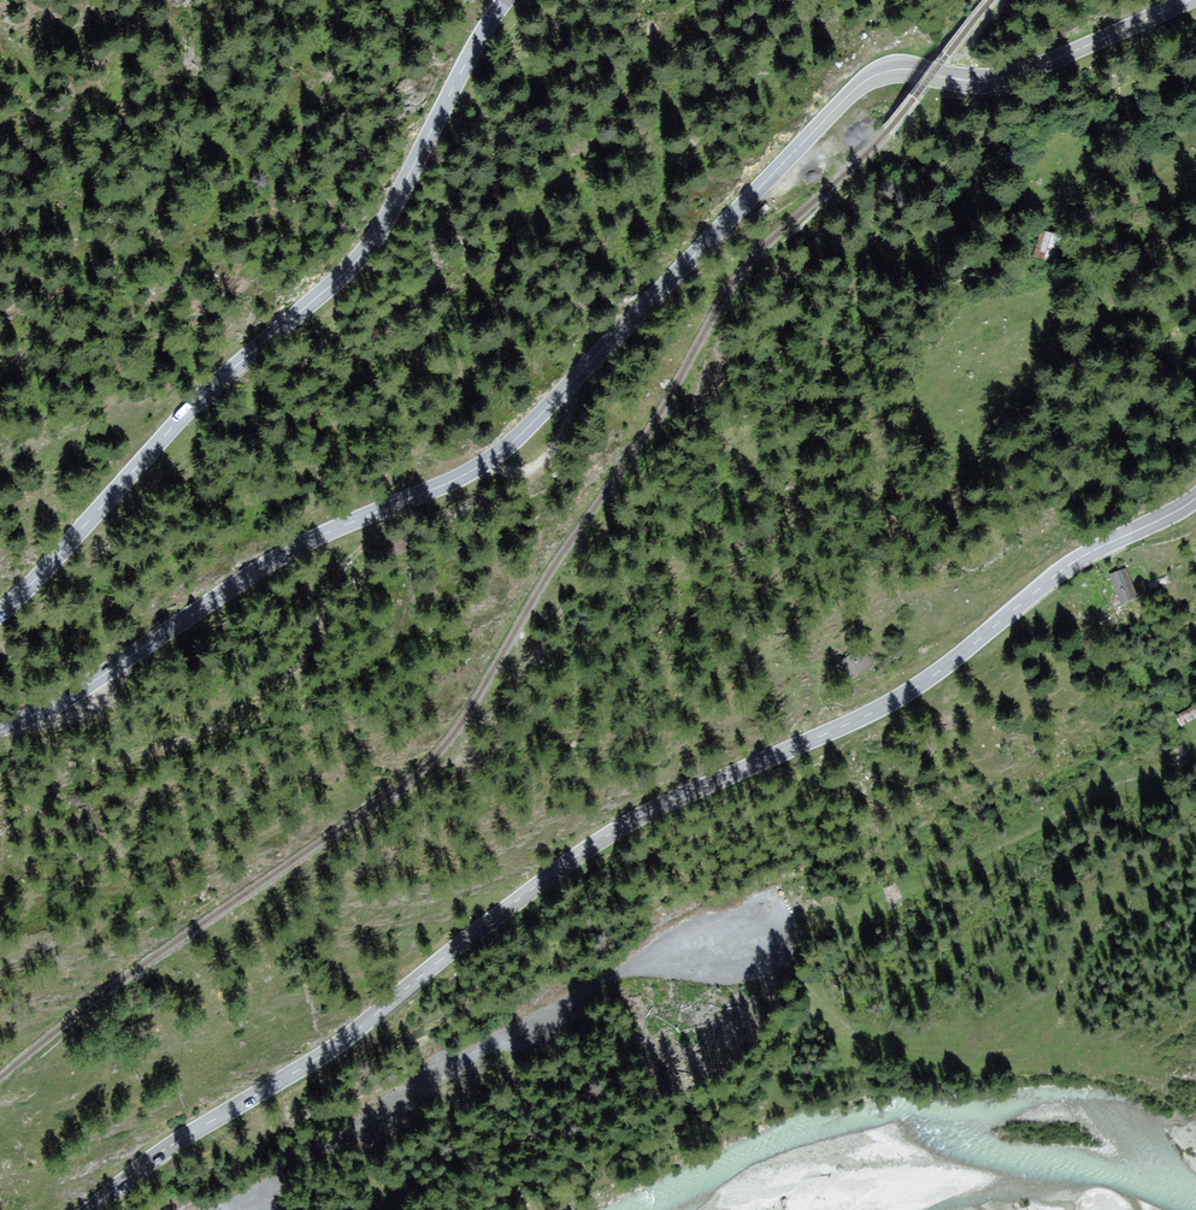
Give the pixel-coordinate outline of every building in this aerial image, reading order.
[(1128,574),(1106,580),(1114,607),(1136,601),(1128,574)] [(1175,715),(1181,727),(1195,719),(1195,708),(1194,704),(1175,715)]
